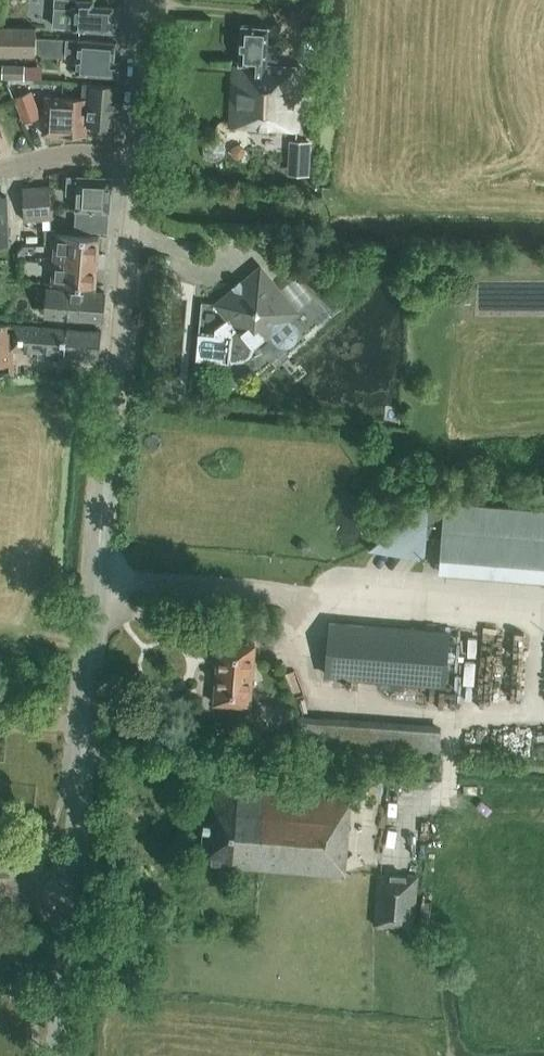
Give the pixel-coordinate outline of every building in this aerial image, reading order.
[(114,12),(112,12),(113,6),(93,4),(93,0),(54,0),(54,7),(71,8),(71,6),(76,6),(74,28),(113,31),(114,12)] [(35,25),(34,10),(4,11),(4,26),(35,25)] [(2,26),(3,16),(0,16),(0,54),(35,55),(35,38),(36,27),(2,26)] [(239,62),(233,61),(229,130),(235,130),(235,125),(292,129),(296,65),(279,64),(280,45),(267,44),(268,27),(241,25),(239,62)] [(76,72),(118,76),(119,61),(114,61),(115,42),(78,39),(78,40),(66,39),(48,38),(48,39),(35,38),(35,55),(47,56),(64,57),(64,53),(77,54),(76,72)] [(23,78),(24,65),(2,64),(2,77),(23,78)] [(13,99),(31,92),(28,82),(6,82),(13,99)] [(82,95),(89,95),(87,124),(114,126),(117,85),(82,82),(82,95)] [(13,99),(22,123),(39,116),(31,92),(13,99)] [(45,97),(43,134),(86,135),(89,98),(45,97)] [(224,152),(225,148),(224,144),(223,142),(220,140),(218,138),(215,138),(213,138),(210,138),(207,140),(205,142),(203,147),(203,150),(203,152),(205,155),(207,157),(211,159),(213,159),(215,159),(219,158),(222,156),(224,152)] [(77,191),(75,221),(75,230),(107,231),(108,211),(109,211),(111,177),(77,175),(77,176),(67,176),(66,190),(77,191)] [(24,220),(51,219),(49,186),(23,187),(22,187),(24,220)] [(55,233),(53,258),(97,261),(99,236),(55,233)] [(97,261),(53,258),(51,283),(94,286),(97,261)] [(294,311),(260,269),(218,303),(212,303),(225,319),(214,329),(213,335),(198,333),(196,359),(229,362),(229,359),(231,360),(235,360),(239,360),(242,359),(244,358),(246,357),(248,356),(250,354),(252,351),(253,349),(254,346),(254,344),(264,336),(267,334),(273,342),(278,345),(282,347),(288,346),(292,344),(294,341),(296,336),(296,331),(294,326),(287,317),(294,311)] [(302,272),(296,277),(311,296),(318,291),(302,272)] [(104,292),(45,287),(42,315),(57,316),(102,320),(104,292)] [(63,355),(64,355),(65,342),(66,328),(0,323),(0,372),(12,372),(12,363),(13,349),(38,351),(38,357),(59,359),(59,352),(63,353),(63,355)] [(83,329),(66,328),(65,342),(64,355),(98,358),(101,331),(83,329)] [(427,501),(426,518),(409,516),(390,532),(389,549),(367,547),(367,548),(407,552),(407,551),(421,553),(424,550),(426,536),(443,537),(440,571),(543,580),(543,510),(461,503),(461,508),(428,505),(429,496),(428,496),(427,501)] [(443,684),(447,632),(330,623),(326,675),(377,679),(376,688),(403,690),(404,681),(443,684)] [(254,643),(231,641),(219,640),(214,703),(249,706),(254,643)] [(439,752),(440,731),(320,722),(319,743),(439,752)] [(350,796),(231,787),(206,785),(200,864),(344,875),(350,796)] [(417,876),(378,873),(374,924),(413,927),(417,876)]
